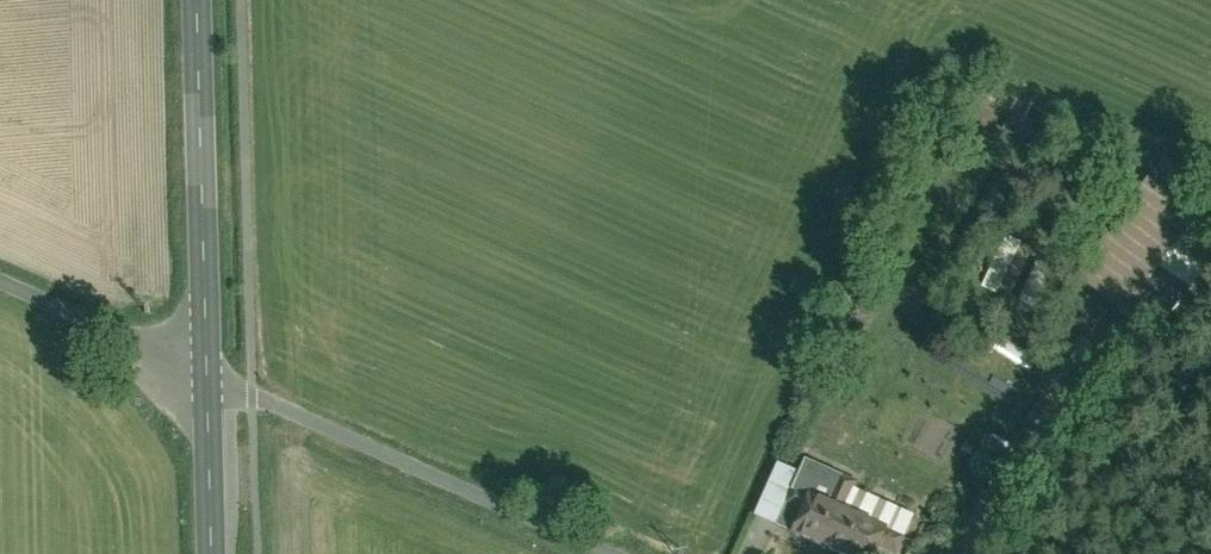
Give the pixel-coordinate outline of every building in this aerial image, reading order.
[(1034,107),(1003,93),(997,107),(1011,113),(1003,133),(1029,144),(1037,125),(1028,121),(1034,107)] [(1022,247),(1007,240),(983,291),(997,298),(1000,292),(1012,297),(1025,269),(1014,264),(1022,247)] [(1035,306),(1050,267),(1036,262),(1021,301),(1035,306)] [(806,465),(800,478),(776,531),(776,532),(791,539),(789,543),(814,553),(882,553),(883,553),(886,553),(900,553),(914,522),(854,495),(858,488),(806,465)] [(754,521),(776,531),(800,478),(778,468),(754,521)]
